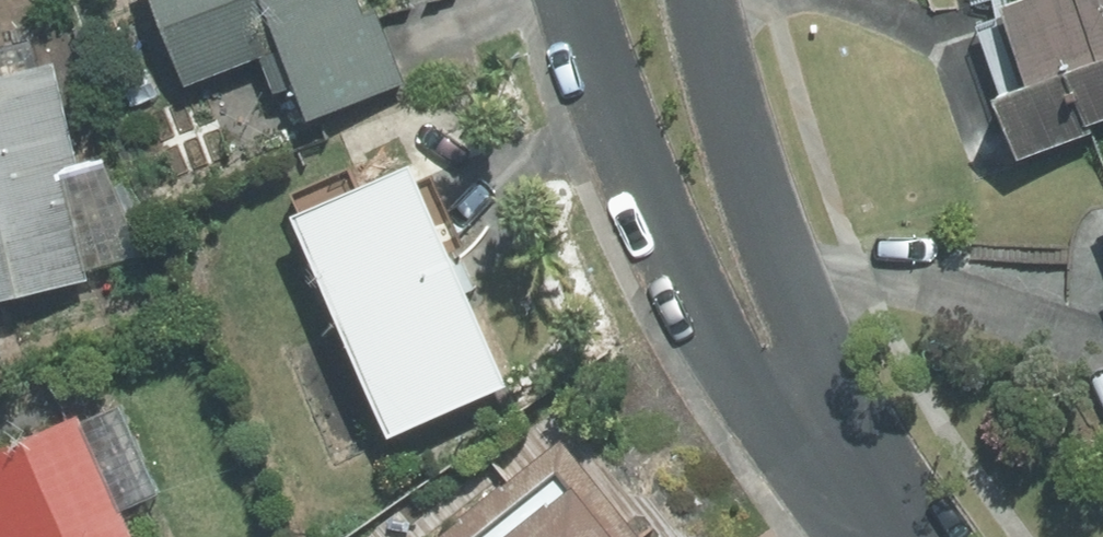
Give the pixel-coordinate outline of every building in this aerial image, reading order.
[(196,81),(282,44),(314,122),(410,82),(376,0),(162,0),(196,81)] [(1006,2),(1034,81),(1001,93),(1024,158),(1094,133),(1091,124),(1102,120),(1102,0),(1012,0),(1006,2)] [(106,160),(77,167),(52,60),(0,73),(0,304),(4,303),(12,336),(102,315),(91,270),(146,258),(106,160)] [(512,384),(413,160),(295,212),(394,436),(512,384)] [(123,400),(0,456),(0,536),(134,536),(122,511),(165,492),(123,400)] [(559,436),(434,536),(646,536),(649,535),(559,436)]
